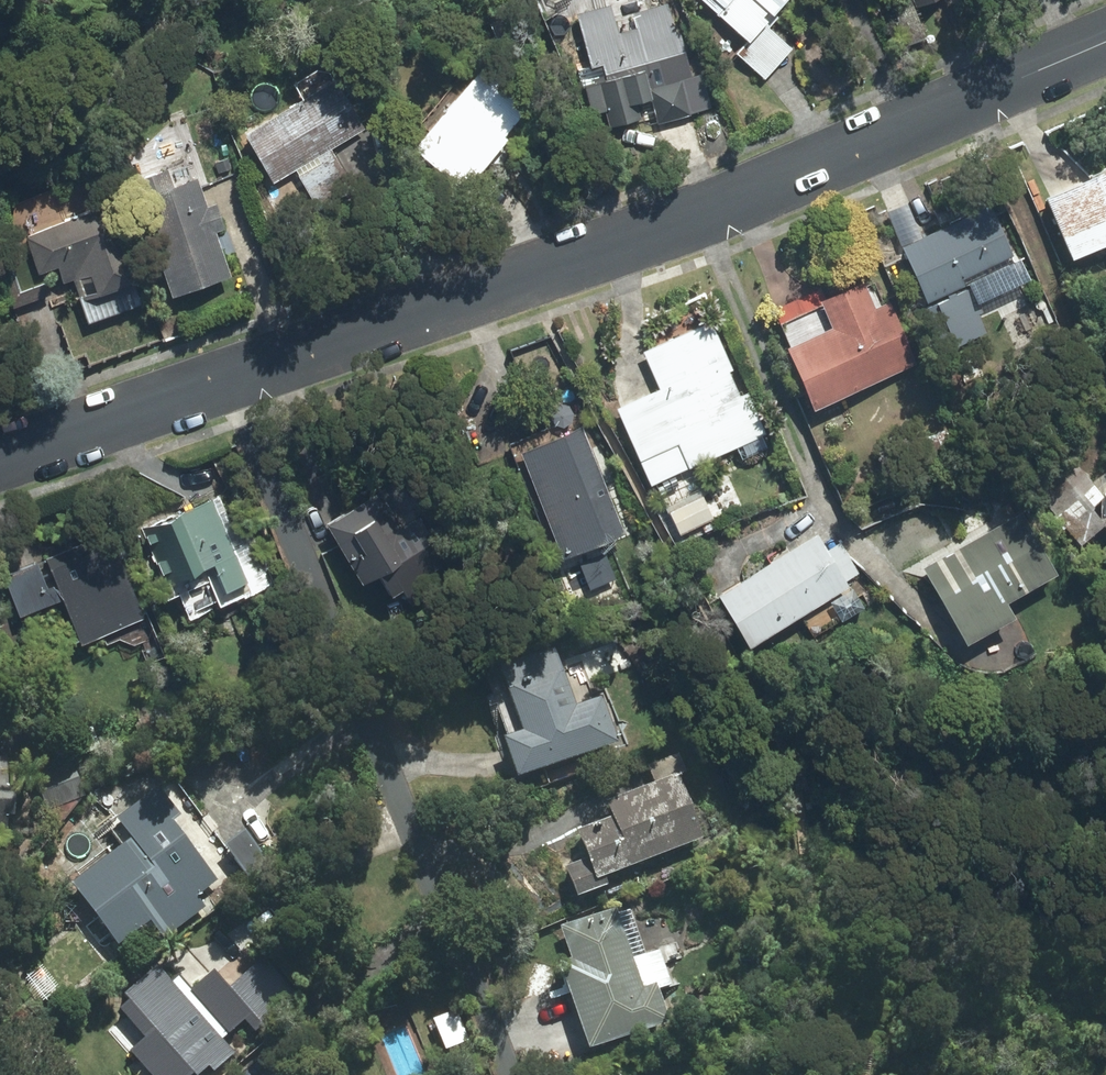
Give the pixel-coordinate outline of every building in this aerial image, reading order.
[(782,0),(705,0),(749,38),(782,0)] [(609,10),(582,18),(611,126),(656,113),(658,122),(708,108),(700,78),(691,80),(679,37),(674,38),(668,19),(653,12),(635,16),(640,32),(617,39),(609,10)] [(790,49),(767,29),(742,57),(765,78),(790,49)] [(482,63),(416,144),(463,182),(529,100),(482,63)] [(360,131),(336,89),(249,138),(274,180),(360,131)] [(1049,200),(1071,252),(1105,237),(1105,176),(1049,200)] [(167,177),(136,187),(171,294),(226,276),(195,182),(171,190),(167,177)] [(27,237),(31,250),(0,260),(0,262),(14,304),(47,294),(44,287),(72,277),(87,322),(137,305),(106,211),(27,237)] [(1005,256),(986,211),(903,246),(923,291),(1005,256)] [(833,329),(788,347),(811,403),(911,362),(888,306),(874,312),(863,286),(822,303),(833,329)] [(968,289),(936,304),(954,343),(983,330),(974,312),(978,311),(968,289)] [(756,435),(709,328),(646,355),(662,392),(622,410),(653,480),(756,435)] [(615,531),(578,432),(524,453),(561,551),(615,531)] [(375,496),(329,523),(362,578),(376,569),(389,592),(399,585),(409,602),(445,580),(417,534),(403,542),(375,496)] [(698,497),(671,510),(680,530),(707,517),(698,497)] [(207,503),(151,526),(187,613),(243,590),(207,503)] [(1044,571),(1016,522),(927,572),(963,636),(1006,611),(998,597),(1044,571)] [(105,537),(49,560),(80,639),(137,617),(105,537)] [(814,538),(720,593),(747,639),(841,584),(814,538)] [(33,565),(4,576),(19,613),(57,597),(53,586),(44,590),(33,565)] [(503,742),(515,775),(612,742),(598,701),(574,709),(562,675),(512,691),(527,734),(503,742)] [(0,761),(0,836),(8,836),(7,761),(0,761)] [(67,766),(31,781),(44,811),(80,796),(67,766)] [(695,839),(673,782),(609,806),(615,821),(581,835),(591,860),(565,870),(576,898),(604,887),(600,876),(695,839)] [(135,843),(75,887),(116,942),(149,918),(162,937),(201,908),(192,897),(211,883),(166,822),(172,818),(155,794),(118,821),(135,843)] [(243,837),(228,848),(251,879),(266,869),(243,837)] [(561,965),(589,1048),(662,1024),(623,909),(559,931),(570,962),(561,965)] [(156,977),(121,1008),(149,1039),(134,1052),(154,1074),(188,1074),(191,1072),(193,1074),(197,1074),(208,1065),(213,1070),(229,1055),(217,1042),(234,1027),(246,1040),(290,1000),(261,968),(228,998),(210,978),(187,999),(175,985),(168,991),(156,977)] [(465,1042),(453,1014),(433,1022),(445,1050),(465,1042)]
